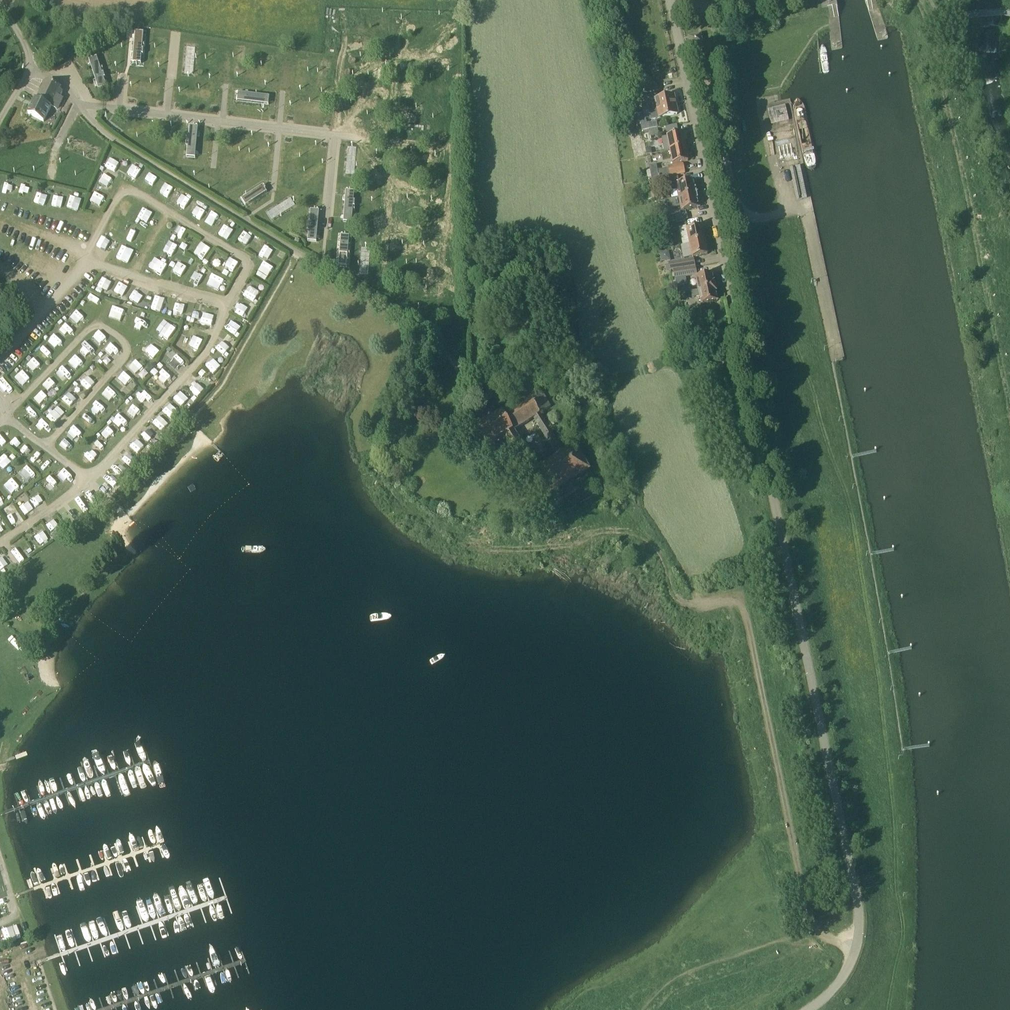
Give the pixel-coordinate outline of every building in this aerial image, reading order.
[(691,46),(693,46),(702,44),(700,36),(689,38),(691,46)] [(135,38),(133,63),(141,64),(143,38),(135,38)] [(187,43),(185,75),(193,76),(196,44),(187,43)] [(99,63),(91,65),(99,90),(107,87),(99,63)] [(38,98),(52,106),(61,89),(46,82),(38,98)] [(646,93),(659,91),(657,84),(645,87),(645,86),(634,89),(635,96),(646,93)] [(238,92),(237,101),(263,104),(264,95),(238,92)] [(657,120),(677,115),(674,97),(649,101),(650,107),(655,106),(657,120)] [(44,122),(52,106),(38,98),(37,100),(36,99),(28,114),(44,122)] [(786,106),(769,108),(771,123),(788,121),(786,106)] [(190,125),(188,151),(196,151),(199,126),(190,125)] [(665,126),(666,133),(677,132),(676,125),(665,126)] [(776,127),(779,161),(790,160),(786,126),(776,127)] [(651,137),(659,135),(657,129),(649,131),(643,132),(645,140),(651,139),(651,137)] [(662,152),(668,151),(685,147),(683,134),(665,137),(660,138),(662,152)] [(685,147),(668,151),(671,165),(688,161),(685,147)] [(106,167),(115,171),(119,163),(110,158),(106,167)] [(134,165),(128,173),(136,178),(142,170),(134,165)] [(670,175),(684,172),(683,165),(668,168),(668,169),(666,169),(657,171),(656,166),(649,167),(650,172),(648,172),(649,179),(649,180),(658,178),(667,176),(670,175)] [(145,181),(152,185),(157,178),(150,173),(145,181)] [(100,183),(111,188),(115,179),(104,174),(100,183)] [(660,184),(669,182),(667,176),(658,178),(649,180),(651,186),(660,184)] [(693,181),(679,184),(677,178),(669,180),(672,191),(676,190),(677,198),(696,193),(695,189),(693,181)] [(3,182),(0,190),(15,195),(18,187),(3,182)] [(263,185),(246,196),(251,203),(268,192),(263,185)] [(346,190),(344,216),(353,216),(355,191),(346,190)] [(93,193),(89,202),(101,207),(105,198),(93,193)] [(696,193),(677,198),(680,212),(699,208),(697,199),(696,193)] [(186,209),(191,198),(181,194),(177,205),(186,209)] [(68,205),(78,207),(81,198),(71,195),(68,205)] [(291,197),(265,215),(269,222),(296,205),(291,197)] [(123,199),(118,209),(127,213),(132,203),(123,199)] [(198,203),(194,212),(204,215),(207,206),(198,203)] [(148,220),(152,211),(143,206),(139,215),(148,220)] [(208,219),(216,225),(222,216),(214,210),(208,219)] [(668,225),(677,224),(675,215),(667,217),(668,225)] [(118,231),(122,220),(112,216),(108,227),(118,231)] [(176,224),(171,234),(181,239),(186,228),(176,224)] [(221,233),(230,237),(234,227),(224,224),(221,233)] [(689,244),(705,241),(702,227),(686,231),(689,244)] [(130,230),(127,240),(137,243),(140,233),(130,230)] [(246,245),(252,237),(244,232),(238,240),(246,245)] [(341,235),(339,261),(348,261),(350,235),(341,235)] [(708,255),(705,241),(689,244),(681,246),(684,259),(692,257),(692,258),(708,255)] [(202,242),(194,253),(203,259),(211,249),(202,242)] [(362,247),(360,279),(368,279),(371,247),(362,247)] [(668,251),(657,253),(659,262),(669,261),(668,251)] [(158,260),(153,266),(161,272),(166,265),(158,260)] [(668,265),(670,273),(673,272),(694,268),(693,260),(668,265)] [(174,271),(183,276),(188,266),(179,261),(174,271)] [(264,261),(259,270),(269,276),(274,267),(264,261)] [(694,268),(673,272),(677,287),(687,284),(686,278),(696,276),(694,268)] [(197,269),(193,275),(188,272),(185,278),(198,286),(205,274),(197,269)] [(698,290),(715,286),(714,282),(712,274),(695,277),(698,290)] [(211,276),(207,287),(217,291),(222,281),(211,276)] [(107,295),(111,280),(101,277),(97,293),(107,295)] [(248,286),(244,297),(256,301),(259,290),(248,286)] [(715,286),(698,290),(690,292),(691,299),(699,297),(701,304),(718,301),(716,292),(717,292),(715,286)] [(135,290),(130,299),(139,304),(144,296),(135,290)] [(80,303),(90,311),(97,301),(87,294),(80,303)] [(166,309),(166,299),(154,298),(154,309),(166,309)] [(183,313),(186,305),(176,302),(174,310),(183,313)] [(114,322),(125,326),(133,307),(123,303),(114,322)] [(236,313),(245,318),(250,309),(241,304),(236,313)] [(701,306),(687,310),(691,323),(705,319),(701,306)] [(75,310),(68,316),(75,324),(82,318),(75,310)] [(195,311),(192,317),(199,319),(201,313),(195,311)] [(135,330),(144,333),(149,317),(140,314),(135,330)] [(201,323),(211,326),(213,317),(204,314),(201,323)] [(231,320),(225,329),(235,336),(241,327),(231,320)] [(64,335),(71,327),(64,321),(57,328),(64,335)] [(190,325),(186,333),(196,338),(200,329),(190,325)] [(53,332),(46,339),(54,347),(61,341),(53,332)] [(702,346),(701,339),(699,332),(689,334),(692,348),(702,346)] [(179,337),(176,347),(185,350),(188,340),(179,337)] [(223,355),(230,347),(222,340),(215,347),(223,355)] [(148,341),(142,350),(152,357),(158,349),(148,341)] [(49,357),(53,353),(44,345),(41,349),(49,357)] [(179,370),(186,362),(174,352),(167,360),(179,370)] [(111,366),(115,361),(109,355),(104,359),(111,366)] [(67,363),(73,371),(81,364),(75,357),(67,363)] [(33,358),(26,365),(35,373),(41,366),(33,358)] [(141,372),(145,367),(135,358),(131,363),(141,372)] [(213,373),(220,367),(212,359),(206,366),(213,373)] [(62,379),(69,373),(63,367),(56,373),(62,379)] [(162,384),(170,375),(162,368),(154,378),(162,384)] [(24,370),(17,377),(21,382),(29,375),(24,370)] [(124,371),(118,378),(126,386),(132,379),(124,371)] [(87,390),(98,379),(92,372),(81,383),(87,390)] [(51,393),(58,387),(52,379),(45,385),(51,393)] [(196,395),(203,388),(194,379),(187,386),(196,395)] [(107,399),(115,392),(108,384),(100,392),(107,399)] [(11,403),(20,393),(14,388),(5,398),(11,403)] [(138,396),(144,402),(150,397),(144,390),(138,396)] [(62,399),(70,406),(77,399),(70,391),(62,399)] [(181,406),(189,399),(181,391),(173,398),(181,406)] [(34,396),(38,404),(47,399),(44,392),(34,396)] [(589,471),(590,470),(575,445),(574,445),(564,451),(549,427),(542,414),(551,408),(543,393),(504,416),(502,412),(497,415),(494,409),(476,419),(480,426),(478,428),(488,445),(504,437),(542,499),(544,498),(589,470),(589,471)] [(97,402),(91,408),(99,415),(105,409),(97,402)] [(28,404),(21,411),(29,418),(36,412),(28,404)] [(133,417),(139,410),(132,404),(126,410),(133,417)] [(112,422),(119,429),(127,420),(119,413),(112,422)] [(49,415),(47,419),(56,423),(58,420),(49,415)] [(85,423),(95,424),(96,417),(86,416),(85,423)] [(162,431),(169,425),(160,416),(153,422),(162,431)] [(108,424),(105,427),(113,436),(117,433),(108,424)] [(76,425),(69,433),(78,441),(85,433),(76,425)] [(67,451),(73,444),(66,437),(60,444),(67,451)] [(14,439),(10,445),(19,451),(23,446),(14,439)] [(476,442),(469,446),(475,455),(482,450),(476,442)] [(11,462),(5,455),(0,459),(0,465),(3,469),(11,462)] [(26,465),(12,473),(16,482),(30,474),(26,465)] [(66,481),(72,476),(62,466),(57,471),(66,481)] [(51,491),(57,486),(51,479),(45,484),(51,491)] [(12,480),(4,485),(9,493),(17,488),(12,480)] [(100,486),(99,484),(83,497),(91,507),(111,490),(104,482),(100,486)] [(42,505),(38,498),(33,501),(37,507),(42,505)] [(26,516),(34,511),(30,503),(21,508),(26,516)] [(14,526),(22,521),(17,514),(9,519),(14,526)] [(44,524),(50,532),(58,527),(52,518),(44,524)] [(35,536),(40,546),(49,541),(43,531),(35,536)] [(15,547),(11,551),(20,562),(24,559),(15,547)] [(0,562),(0,570),(1,573),(10,568),(5,559),(0,562)]
